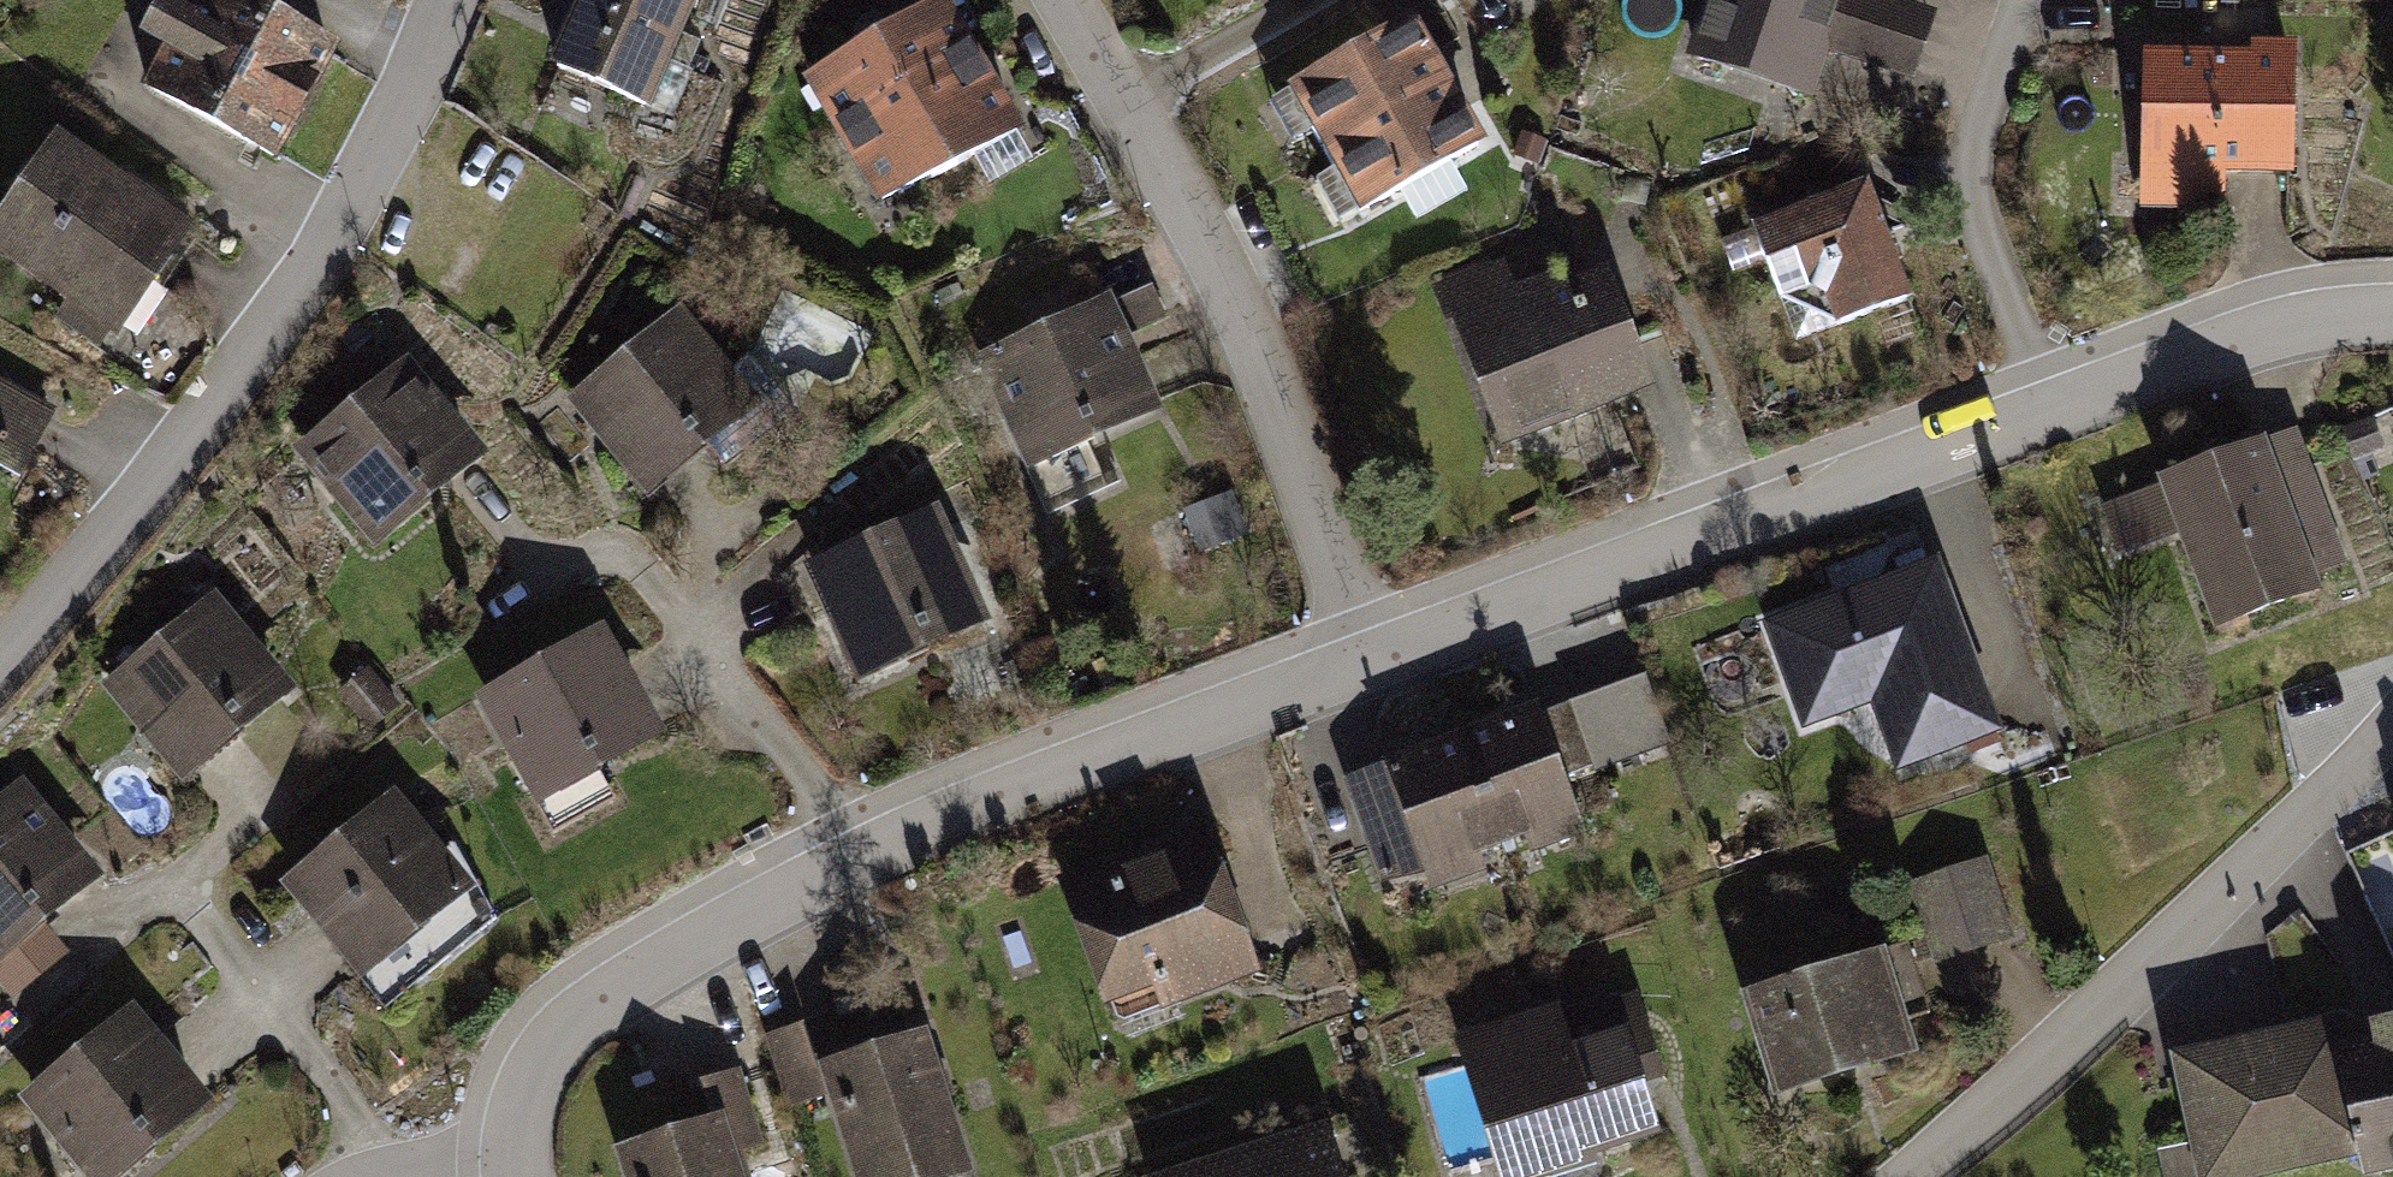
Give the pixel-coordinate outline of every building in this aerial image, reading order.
[(151,89),(274,156),(329,56),(226,0),(196,0),(185,21),(162,8),(143,43),(168,57),(151,89)] [(558,80),(659,125),(714,1),(711,0),(594,0),(558,80)] [(1403,0),(1386,0),(1263,67),(1309,150),(1444,76),(1403,0)] [(1690,62),(1820,104),(1834,63),(1917,90),(1938,25),(1873,4),(1874,0),(1710,0),(1690,62)] [(954,5),(812,89),(892,224),(1034,140),(954,5)] [(2292,54),(2140,51),(2137,206),(2216,208),(2217,171),(2290,172),(2292,54)] [(1490,159),(1444,76),(1309,150),(1354,233),(1490,159)] [(0,240),(0,258),(78,312),(65,330),(112,362),(203,233),(69,141),(0,240)] [(1873,177),(1753,218),(1794,337),(1914,295),(1873,177)] [(1503,253),(1428,282),(1444,324),(1455,319),(1502,443),(1655,384),(1609,264),(1563,281),(1556,263),(1513,280),(1503,253)] [(1115,289),(981,351),(1033,464),(1167,403),(1115,289)] [(679,311),(568,400),(650,502),(761,413),(679,311)] [(408,360),(294,450),(376,553),(490,463),(408,360)] [(24,485),(64,420),(0,383),(0,474),(24,485)] [(2301,445),(2106,517),(2134,591),(2186,572),(2217,656),(2360,603),(2301,445)] [(942,524),(806,583),(858,702),(994,643),(942,524)] [(1938,559),(1762,622),(1799,725),(1871,700),(1895,768),(1999,732),(1938,559)] [(209,597),(102,690),(190,789),(296,697),(209,597)] [(474,687),(529,797),(661,731),(605,621),(474,687)] [(1535,701),(1341,774),(1383,884),(1427,868),(1434,885),(1584,829),(1535,701)] [(392,781),(279,879),(355,975),(369,992),(484,894),(423,819),(392,781)] [(0,806),(0,976),(105,891),(21,789),(0,806)] [(1207,821),(1058,873),(1111,1022),(1259,970),(1207,821)] [(2368,878),(2392,901),(2392,851),(2368,878)] [(1987,858),(1908,884),(1934,963),(2013,937),(1987,858)] [(1885,943),(1746,990),(1780,1091),(1919,1045),(1885,943)] [(1466,1053),(1506,1176),(1596,1176),(1676,1152),(1629,1002),(1466,1053)] [(2373,1143),(2348,1033),(2343,1009),(2183,1045),(2213,1176),(2221,1176),(2373,1143)] [(2373,1143),(2380,1170),(2392,1167),(2392,1009),(2382,1012),(2385,1025),(2367,1029),(2348,1033),(2373,1143)] [(24,1109),(79,1176),(134,1176),(214,1113),(137,1018),(24,1109)] [(769,1051),(790,1120),(829,1108),(850,1176),(974,1176),(933,1045),(826,1078),(813,1037),(769,1051)] [(630,1176),(744,1176),(741,1166),(765,1159),(742,1082),(707,1092),(719,1134),(626,1162),(630,1176)] [(1146,1174),(1147,1176),(1346,1176),(1328,1118),(1146,1174)]
